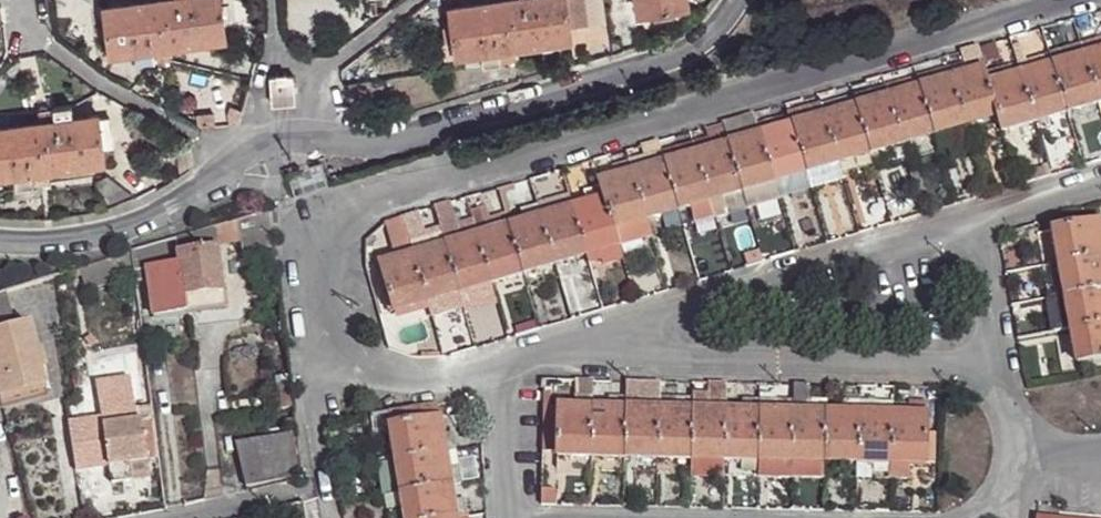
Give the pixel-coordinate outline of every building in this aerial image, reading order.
[(170,49),(227,41),(221,0),(158,0),(107,7),(113,58),(135,54),(154,51),(170,49)] [(452,10),(454,26),(445,28),(447,43),(456,42),(458,56),(483,55),(489,52),(501,50),(518,48),(574,39),(572,28),(589,27),(586,0),(508,0),(509,1),(452,10)] [(641,15),(656,13),(657,22),(677,19),(676,10),(688,8),(687,0),(639,0),(641,15)] [(1084,45),(1088,56),(1100,53),(1100,44),(1100,41),(1084,45)] [(1071,62),(1088,56),(1084,45),(1068,50),(1071,62)] [(502,59),(502,61),(519,60),(518,48),(501,50),(502,59)] [(1029,62),(1025,48),(1017,50),(1021,64),(1029,62)] [(171,61),(170,49),(154,51),(155,63),(171,61)] [(489,52),(483,55),(486,68),(502,67),(502,61),(502,59),(501,50),(489,52)] [(1052,55),(1056,66),(1071,62),(1068,50),(1052,55)] [(155,63),(154,51),(135,54),(137,67),(155,65),(155,63)] [(1088,56),(1100,100),(1100,53),(1088,56)] [(1024,76),(1056,66),(1052,55),(1029,62),(1021,64),(1024,76)] [(1100,104),(1100,100),(1088,56),(1071,62),(1056,66),(1070,113),(1100,104)] [(965,63),(967,74),(989,68),(985,57),(965,63)] [(955,78),(967,74),(965,63),(951,67),(955,78)] [(1021,64),(1005,69),(1008,80),(1024,76),(1021,64)] [(1039,123),(1070,113),(1056,66),(1024,76),(1039,123)] [(940,83),(955,78),(951,67),(935,72),(940,83)] [(989,68),(967,74),(955,78),(969,126),(1001,117),(993,85),(990,73),(989,68)] [(1005,69),(990,73),(993,85),(1008,80),(1005,69)] [(924,88),(940,83),(935,72),(921,78),(924,88)] [(272,76),(275,106),(298,104),(294,74),(272,76)] [(1008,80),(993,85),(1001,117),(1005,133),(1039,123),(1024,76),(1008,80)] [(909,91),(924,88),(921,78),(905,81),(909,91)] [(969,126),(955,78),(940,83),(924,88),(938,135),(969,126)] [(909,91),(905,81),(888,87),(892,97),(909,91)] [(877,101),(892,97),(888,87),(873,91),(877,101)] [(938,135),(924,88),(909,91),(892,97),(905,144),(938,135)] [(877,101),(873,91),(856,96),(859,107),(877,101)] [(845,110),(859,107),(856,96),(842,100),(845,110)] [(905,144),(892,97),(877,101),(859,107),(872,154),(905,144)] [(827,116),(845,110),(842,100),(824,106),(827,116)] [(813,119),(827,116),(824,106),(811,109),(813,119)] [(57,123),(75,121),(74,107),(56,109),(56,111),(57,123)] [(872,154),(859,107),(845,110),(827,116),(843,164),(872,154)] [(796,125),(813,119),(811,109),(793,115),(796,125)] [(41,124),(57,123),(56,111),(41,112),(41,124)] [(200,129),(217,127),(215,115),(198,117),(200,129)] [(726,126),(726,127),(728,134),(731,145),(749,140),(745,129),(761,124),(758,115),(726,126)] [(775,130),(796,125),(793,115),(773,121),(775,130)] [(843,164),(827,116),(813,119),(796,125),(810,173),(843,164)] [(48,172),(105,165),(104,153),(114,152),(110,127),(100,129),(99,124),(99,117),(75,121),(57,123),(41,124),(8,129),(6,119),(0,120),(0,179),(14,177),(31,174),(48,172)] [(775,130),(773,121),(761,124),(765,134),(775,130)] [(749,140),(765,134),(761,124),(745,129),(749,140)] [(810,173),(796,125),(775,130),(765,134),(779,183),(810,173)] [(709,133),(711,140),(728,134),(726,127),(709,133)] [(700,153),(731,145),(728,134),(711,140),(698,144),(700,153)] [(779,183),(765,134),(749,140),(731,145),(746,192),(779,183)] [(668,162),(700,153),(698,144),(666,153),(668,162)] [(195,153),(195,145),(168,147),(169,156),(195,153)] [(746,192),(731,145),(700,153),(715,202),(727,198),(746,192)] [(653,167),(668,162),(666,153),(650,157),(653,167)] [(695,208),(715,202),(700,153),(668,162),(683,211),(695,208)] [(650,157),(633,162),(636,173),(653,167),(650,157)] [(620,176),(636,173),(633,162),(617,165),(620,176)] [(650,220),(683,211),(668,162),(653,167),(636,173),(650,220)] [(1052,168),(1039,172),(1041,178),(1054,174),(1052,168)] [(49,185),(48,172),(31,174),(33,186),(49,185)] [(618,231),(650,220),(636,173),(620,176),(601,183),(603,190),(605,200),(615,231),(618,231)] [(815,189),(810,173),(779,183),(784,199),(815,189)] [(33,186),(31,174),(14,177),(15,191),(33,188),(33,186)] [(784,199),(779,183),(746,192),(751,207),(784,199)] [(586,196),(589,205),(605,200),(603,190),(586,196)] [(751,207),(746,192),(727,198),(731,213),(751,207)] [(553,204),(556,214),(575,208),(571,198),(553,204)] [(715,202),(695,208),(699,223),(720,216),(731,213),(727,198),(715,202)] [(575,208),(590,257),(621,247),(618,231),(615,231),(605,200),(589,205),(575,208)] [(540,207),(543,218),(556,214),(553,204),(540,207)] [(526,223),(543,218),(540,207),(523,212),(526,223)] [(556,214),(543,218),(557,266),(590,257),(575,208),(556,214)] [(273,229),(275,212),(250,220),(252,239),(273,235),(273,229)] [(494,233),(511,228),(508,217),(490,221),(494,233)] [(557,266),(543,218),(526,223),(511,228),(526,276),(557,266)] [(618,231),(621,247),(656,237),(650,220),(618,231)] [(477,226),(480,237),(494,233),(490,221),(477,226)] [(392,228),(398,250),(413,245),(406,223),(392,228)] [(1064,266),(1100,259),(1100,223),(1057,232),(1064,266)] [(464,242),(480,237),(477,226),(461,231),(464,242)] [(218,246),(217,228),(177,241),(179,251),(218,246)] [(526,276),(511,228),(494,233),(480,237),(494,285),(526,276)] [(415,256),(448,247),(444,236),(413,245),(415,256)] [(462,295),(494,285),(480,237),(464,242),(448,247),(462,295)] [(179,251),(177,241),(133,252),(133,261),(135,266),(148,265),(180,260),(179,251)] [(398,250),(401,261),(415,256),(413,245),(398,250)] [(224,290),(218,246),(179,251),(180,260),(185,295),(224,290)] [(430,304),(462,295),(448,247),(415,256),(430,304)] [(621,247),(590,257),(592,263),(603,260),(605,265),(624,259),(621,247)] [(763,249),(747,254),(750,264),(766,259),(763,249)] [(397,312),(430,304),(415,256),(401,261),(383,265),(397,312)] [(1070,297),(1100,292),(1100,259),(1064,266),(1070,297)] [(185,295),(180,260),(148,265),(154,315),(187,311),(185,295)] [(227,307),(224,290),(185,295),(187,311),(227,307)] [(4,292),(0,293),(0,331),(14,326),(4,292)] [(1076,333),(1100,327),(1100,292),(1070,297),(1076,333)] [(467,313),(462,295),(430,304),(434,321),(467,313)] [(14,326),(0,331),(0,390),(2,396),(42,385),(25,325),(14,326)] [(1100,361),(1100,327),(1076,333),(1082,365),(1100,361)] [(594,384),(576,383),(576,401),(593,402),(594,384)] [(290,384),(278,385),(280,408),(293,406),(290,384)] [(728,386),(712,386),(712,396),(714,404),(729,405),(728,386)] [(812,415),(812,404),(812,388),(796,387),(795,406),(795,415),(812,415)] [(713,414),(714,404),(712,396),(695,395),(696,403),(695,414),(713,414)] [(576,411),(593,411),(593,402),(576,401),(576,411)] [(610,411),(628,413),(629,402),(611,402),(610,411)] [(644,412),(661,413),(661,403),(643,402),(644,412)] [(661,413),(695,414),(696,403),(661,403),(661,413)] [(713,414),(728,415),(729,405),(714,404),(713,414)] [(746,415),(763,416),(763,404),(746,404),(746,415)] [(763,404),(763,416),(778,415),(778,406),(763,404)] [(812,415),(830,417),(830,406),(812,404),(812,415)] [(155,420),(153,406),(102,414),(103,427),(143,422),(155,420)] [(778,415),(795,415),(795,406),(778,406),(778,415)] [(863,417),(863,406),(847,406),(846,417),(863,417)] [(881,418),(881,407),(863,406),(863,417),(881,418)] [(390,415),(392,428),(440,420),(438,407),(390,415)] [(881,418),(896,418),(896,407),(881,407),(881,418)] [(913,418),(929,419),(930,407),(913,407),(913,418)] [(559,459),(592,460),(593,411),(576,411),(560,411),(559,459)] [(592,460),(626,460),(628,413),(610,411),(593,411),(592,460)] [(640,462),(660,462),(661,413),(644,412),(628,413),(626,460),(640,462)] [(660,462),(693,463),(695,414),(661,413),(660,462)] [(693,463),(727,463),(728,415),(713,414),(695,414),(693,463)] [(727,463),(761,464),(763,416),(746,415),(728,415),(727,463)] [(761,464),(794,465),(795,415),(778,415),(763,416),(761,464)] [(794,465),(828,465),(830,417),(812,415),(795,415),(794,465)] [(828,465),(860,466),(863,417),(846,417),(830,417),(828,465)] [(860,466),(894,466),(896,418),(881,418),(863,417),(860,466)] [(916,466),(928,466),(929,438),(929,419),(913,418),(896,418),(894,466),(916,466)] [(155,420),(143,422),(149,463),(160,461),(155,420)] [(453,503),(450,487),(448,471),(445,454),(442,437),(440,420),(392,428),(403,495),(406,511),(407,517),(456,517),(453,503)] [(131,465),(149,463),(143,422),(103,427),(110,468),(131,465)] [(110,468),(103,427),(89,429),(95,471),(110,468)] [(442,437),(445,454),(456,453),(453,435),(442,437)] [(303,481),(296,436),(240,447),(247,491),(303,481)] [(929,438),(928,466),(937,467),(938,438),(929,438)] [(149,473),(149,463),(131,465),(133,476),(149,473)] [(727,463),(693,463),(694,479),(728,478),(727,463)] [(761,480),(793,482),(794,465),(761,464),(761,480)] [(133,476),(131,465),(110,468),(113,479),(133,476)] [(794,465),(793,482),(828,481),(828,465),(794,465)] [(916,479),(916,466),(894,466),(895,479),(916,479)] [(448,471),(450,487),(461,484),(459,470),(448,471)] [(403,495),(389,497),(391,512),(406,511),(403,495)] [(456,517),(460,517),(467,517),(464,501),(453,503),(456,517)] [(278,511),(279,517),(307,517),(304,504),(278,511)]
